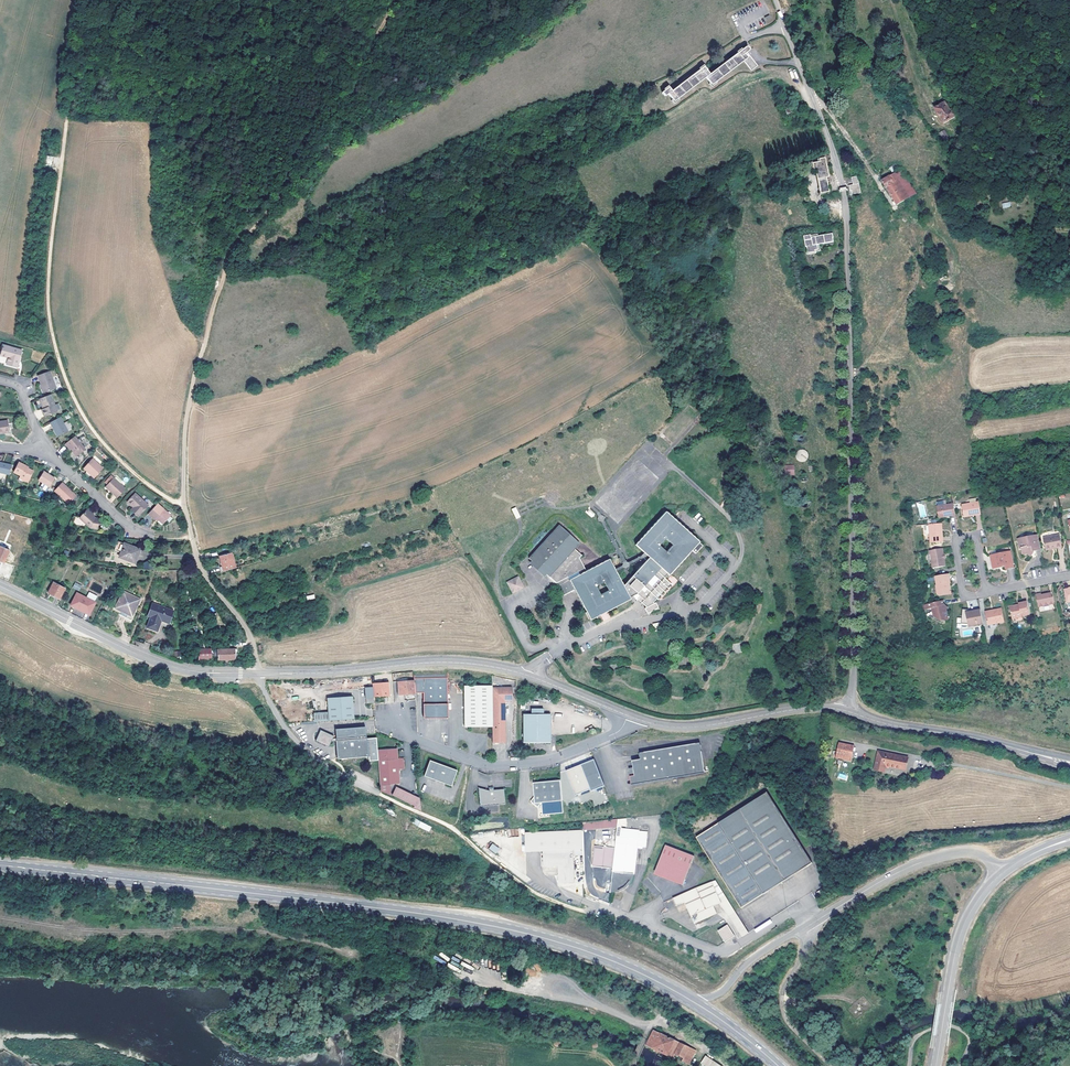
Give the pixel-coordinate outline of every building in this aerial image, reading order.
[(704,66),(700,69),(672,91),(670,89),(671,89),(669,87),(665,90),(662,92),(665,96),(668,94),(672,100),(674,102),(678,99),(697,84),(698,86),(707,79),(710,83),(711,85),(715,82),(743,61),(750,70),(751,70),(752,70),(757,66),(747,52),(748,51),(749,49),(748,47),(745,47),(742,49),(738,53),(709,74),(706,70),(707,70),(706,68),(704,66)] [(948,111),(945,104),(935,110),(943,124),(955,117),(952,110),(948,111)] [(943,140),(949,138),(945,129),(939,132),(943,140)] [(815,169),(815,170),(820,193),(829,191),(826,177),(829,176),(825,157),(819,158),(820,161),(818,162),(815,162),(817,169),(815,169)] [(892,174),(899,170),(897,166),(889,171),(892,174)] [(909,198),(906,193),(909,192),(913,189),(901,169),(894,174),(882,181),(897,205),(909,198)] [(853,185),(849,186),(850,191),(852,190),(852,194),(861,193),(858,176),(852,177),(853,185)] [(913,189),(909,192),(906,193),(909,198),(916,194),(913,189)] [(807,247),(808,252),(808,253),(819,252),(818,250),(817,245),(819,245),(834,242),(833,238),(833,233),(811,238),(811,235),(804,236),(806,247),(807,247)] [(935,253),(933,249),(925,254),(927,258),(935,253)] [(942,269),(936,273),(940,280),(946,276),(942,269)] [(6,364),(10,347),(4,345),(1,355),(0,355),(0,363),(6,364)] [(10,347),(6,364),(16,367),(17,363),(15,360),(18,359),(18,361),(20,361),(23,350),(10,347)] [(42,384),(46,392),(57,388),(51,371),(38,376),(41,384),(42,384)] [(59,412),(52,394),(40,399),(42,404),(43,403),(45,409),(43,409),(46,416),(59,412)] [(69,431),(61,417),(51,423),(58,437),(69,431)] [(10,433),(8,420),(0,421),(0,434),(10,433)] [(78,440),(75,436),(65,444),(70,450),(71,449),(74,451),(73,452),(77,457),(86,450),(81,444),(83,443),(80,439),(78,440)] [(809,451),(798,449),(796,460),(806,462),(809,451)] [(94,479),(103,469),(93,459),(83,469),(94,479)] [(11,476),(13,466),(0,462),(0,473),(11,476)] [(21,478),(30,482),(35,471),(26,467),(27,466),(21,463),(15,473),(22,476),(21,478)] [(794,466),(785,466),(786,475),(795,475),(794,466)] [(50,487),(56,479),(45,471),(40,480),(50,487)] [(118,498),(126,489),(114,478),(106,487),(118,498)] [(78,496),(63,483),(56,492),(70,505),(78,496)] [(135,510),(134,511),(139,516),(148,506),(135,494),(127,502),(133,508),(135,510)] [(80,498),(78,496),(70,505),(72,506),(80,498)] [(961,515),(970,514),(970,515),(979,514),(977,502),(959,505),(961,515)] [(946,516),(955,515),(953,503),(936,506),(938,516),(946,515),(946,516)] [(170,516),(157,504),(148,514),(154,520),(155,519),(156,519),(163,525),(170,516)] [(99,530),(101,518),(97,518),(93,514),(95,513),(90,508),(81,518),(92,528),(99,530)] [(139,516),(134,511),(135,510),(133,508),(131,510),(138,517),(139,516)] [(689,549),(697,541),(666,511),(635,543),(648,557),(665,572),(666,573),(689,549)] [(555,593),(573,585),(588,615),(628,595),(628,594),(626,591),(621,582),(607,556),(583,568),(576,554),(578,551),(570,544),(575,538),(555,521),(526,553),(554,578),(565,572),(568,576),(557,581),(559,586),(553,589),(555,593)] [(941,533),(940,523),(932,524),(928,524),(924,525),(925,534),(930,534),(931,543),(943,542),(942,533),(941,533)] [(1034,551),(1042,550),(1039,535),(1022,538),(1023,542),(1019,543),(1020,548),(1023,548),(1024,554),(1028,553),(1032,556),(1034,552),(1034,551)] [(1046,549),(1056,547),(1057,549),(1063,548),(1060,535),(1044,538),(1046,549)] [(699,544),(697,541),(689,549),(692,551),(699,544)] [(135,563),(140,550),(118,542),(114,551),(121,553),(119,557),(135,563)] [(9,549),(0,546),(0,560),(4,561),(9,549)] [(944,554),(943,548),(931,550),(932,554),(931,556),(932,559),(933,559),(934,563),(933,564),(933,568),(946,566),(945,559),(944,554)] [(218,554),(221,569),(235,565),(231,551),(218,554)] [(1014,567),(1011,552),(992,556),(994,568),(1000,567),(1000,565),(1006,564),(1006,566),(1007,569),(1014,567)] [(621,582),(626,591),(628,594),(635,591),(639,594),(637,597),(643,602),(642,605),(644,609),(656,606),(652,599),(656,595),(657,596),(670,583),(663,576),(665,572),(648,557),(626,580),(621,582)] [(519,579),(514,570),(505,573),(509,583),(519,579)] [(951,583),(949,574),(936,576),(937,585),(936,585),(938,594),(940,596),(952,594),(951,588),(949,587),(948,583),(950,583),(951,583)] [(48,593),(60,598),(65,588),(53,582),(48,593)] [(75,582),(72,588),(79,591),(82,585),(75,582)] [(132,616),(139,600),(123,592),(116,608),(132,616)] [(77,607),(90,614),(96,602),(77,593),(71,606),(76,608),(77,607)] [(1039,608),(1055,605),(1053,598),(1052,599),(1051,594),(1048,595),(1048,594),(1042,596),(1042,594),(1037,595),(1039,608)] [(944,604),(944,601),(927,605),(928,610),(934,609),(935,617),(942,622),(949,620),(947,611),(946,611),(944,604)] [(1030,615),(1027,603),(1019,604),(1020,606),(1017,607),(1017,606),(1011,608),(1013,620),(1022,618),(1022,617),(1030,615)] [(167,626),(172,611),(152,604),(148,615),(151,617),(147,627),(158,631),(160,624),(167,626)] [(974,627),(983,624),(980,610),(977,611),(969,612),(969,610),(963,610),(962,624),(969,625),(973,625),(974,627)] [(992,613),(992,611),(986,612),(988,626),(998,624),(1005,623),(1002,611),(992,613)] [(199,660),(212,659),(211,649),(198,649),(199,660)] [(218,660),(235,659),(234,649),(214,650),(214,657),(219,656),(218,660)] [(414,680),(414,693),(423,692),(424,711),(426,711),(426,718),(448,717),(448,677),(414,678),(414,680)] [(398,695),(415,694),(414,693),(414,680),(398,680),(398,695)] [(389,681),(372,682),(373,696),(389,695),(389,681)] [(465,726),(493,726),(493,686),(493,684),(466,684),(465,726)] [(493,686),(493,726),(493,742),(505,742),(506,701),(514,701),(514,687),(493,686)] [(329,712),(329,720),(354,718),(352,695),(328,697),(329,712)] [(315,713),(315,721),(329,720),(329,712),(315,713)] [(551,741),(552,727),(552,714),(524,713),(524,735),(524,741),(535,741),(537,744),(539,741),(551,741)] [(335,728),(335,740),(337,740),(337,730),(364,728),(364,738),(366,738),(366,726),(335,728)] [(336,757),(367,755),(366,738),(364,738),(364,728),(337,730),(337,740),(335,740),(336,757)] [(333,736),(320,729),(315,740),(328,746),(333,736)] [(376,737),(366,738),(367,755),(368,759),(377,758),(377,751),(377,748),(376,737)] [(632,760),(633,764),(633,767),(635,775),(630,776),(632,784),(705,772),(700,742),(671,747),(640,752),(641,758),(632,760)] [(854,747),(839,744),(836,756),(851,759),(854,747)] [(396,747),(377,748),(377,751),(377,758),(379,784),(399,782),(398,764),(398,761),(403,760),(403,757),(397,757),(396,747)] [(905,769),(907,757),(878,752),(875,770),(884,772),(886,766),(905,769)] [(452,785),(457,769),(430,759),(424,775),(452,785)] [(592,788),(587,776),(601,773),(596,761),(590,763),(589,764),(588,763),(586,763),(582,764),(578,766),(577,769),(568,772),(576,794),(592,788)] [(904,776),(905,769),(886,766),(884,772),(904,776)] [(593,791),(606,785),(601,773),(587,776),(593,791)] [(564,801),(561,780),(534,784),(536,797),(532,802),(539,808),(543,803),(545,803),(564,801)] [(418,807),(422,798),(396,787),(392,796),(418,807)] [(491,790),(480,787),(482,806),(507,803),(505,789),(495,790),(495,788),(491,788),(491,790)] [(697,837),(702,844),(723,877),(742,907),(812,863),(802,848),(767,792),(697,837)] [(564,801),(545,803),(546,813),(565,811),(564,801)] [(414,818),(413,821),(430,829),(431,826),(414,818)] [(619,818),(598,820),(599,829),(618,827),(619,818)] [(599,829),(598,820),(584,822),(584,830),(599,829)] [(413,821),(413,822),(429,830),(430,829),(413,821)] [(584,855),(584,830),(527,833),(527,851),(545,850),(546,866),(559,866),(560,883),(576,882),(575,855),(584,855)] [(617,836),(616,848),(614,868),(612,892),(617,892),(620,891),(624,889),(626,888),(628,886),(629,884),(630,882),(632,879),(633,875),(634,875),(638,848),(647,848),(649,833),(623,830),(622,838),(617,836)] [(489,850),(497,854),(500,847),(491,844),(489,850)] [(685,885),(697,855),(667,844),(657,871),(669,876),(671,872),(678,875),(685,885)] [(614,868),(616,848),(596,846),(594,863),(597,867),(614,868)] [(656,873),(685,885),(678,875),(671,872),(669,876),(657,871),(656,873)] [(696,888),(674,898),(677,906),(686,902),(696,923),(719,913),(715,906),(721,903),(723,902),(721,898),(718,890),(714,881),(696,888)] [(718,890),(721,898),(726,895),(722,889),(718,890)] [(726,895),(721,898),(723,902),(721,903),(743,937),(749,933),(726,895)] [(725,942),(735,936),(728,925),(718,931),(725,942)] [(689,1064),(696,1050),(654,1030),(647,1046),(669,1056),(673,1058),(675,1054),(684,1058),(683,1061),(689,1064)] [(707,1065),(720,1065),(706,1056),(702,1063),(707,1065)]
